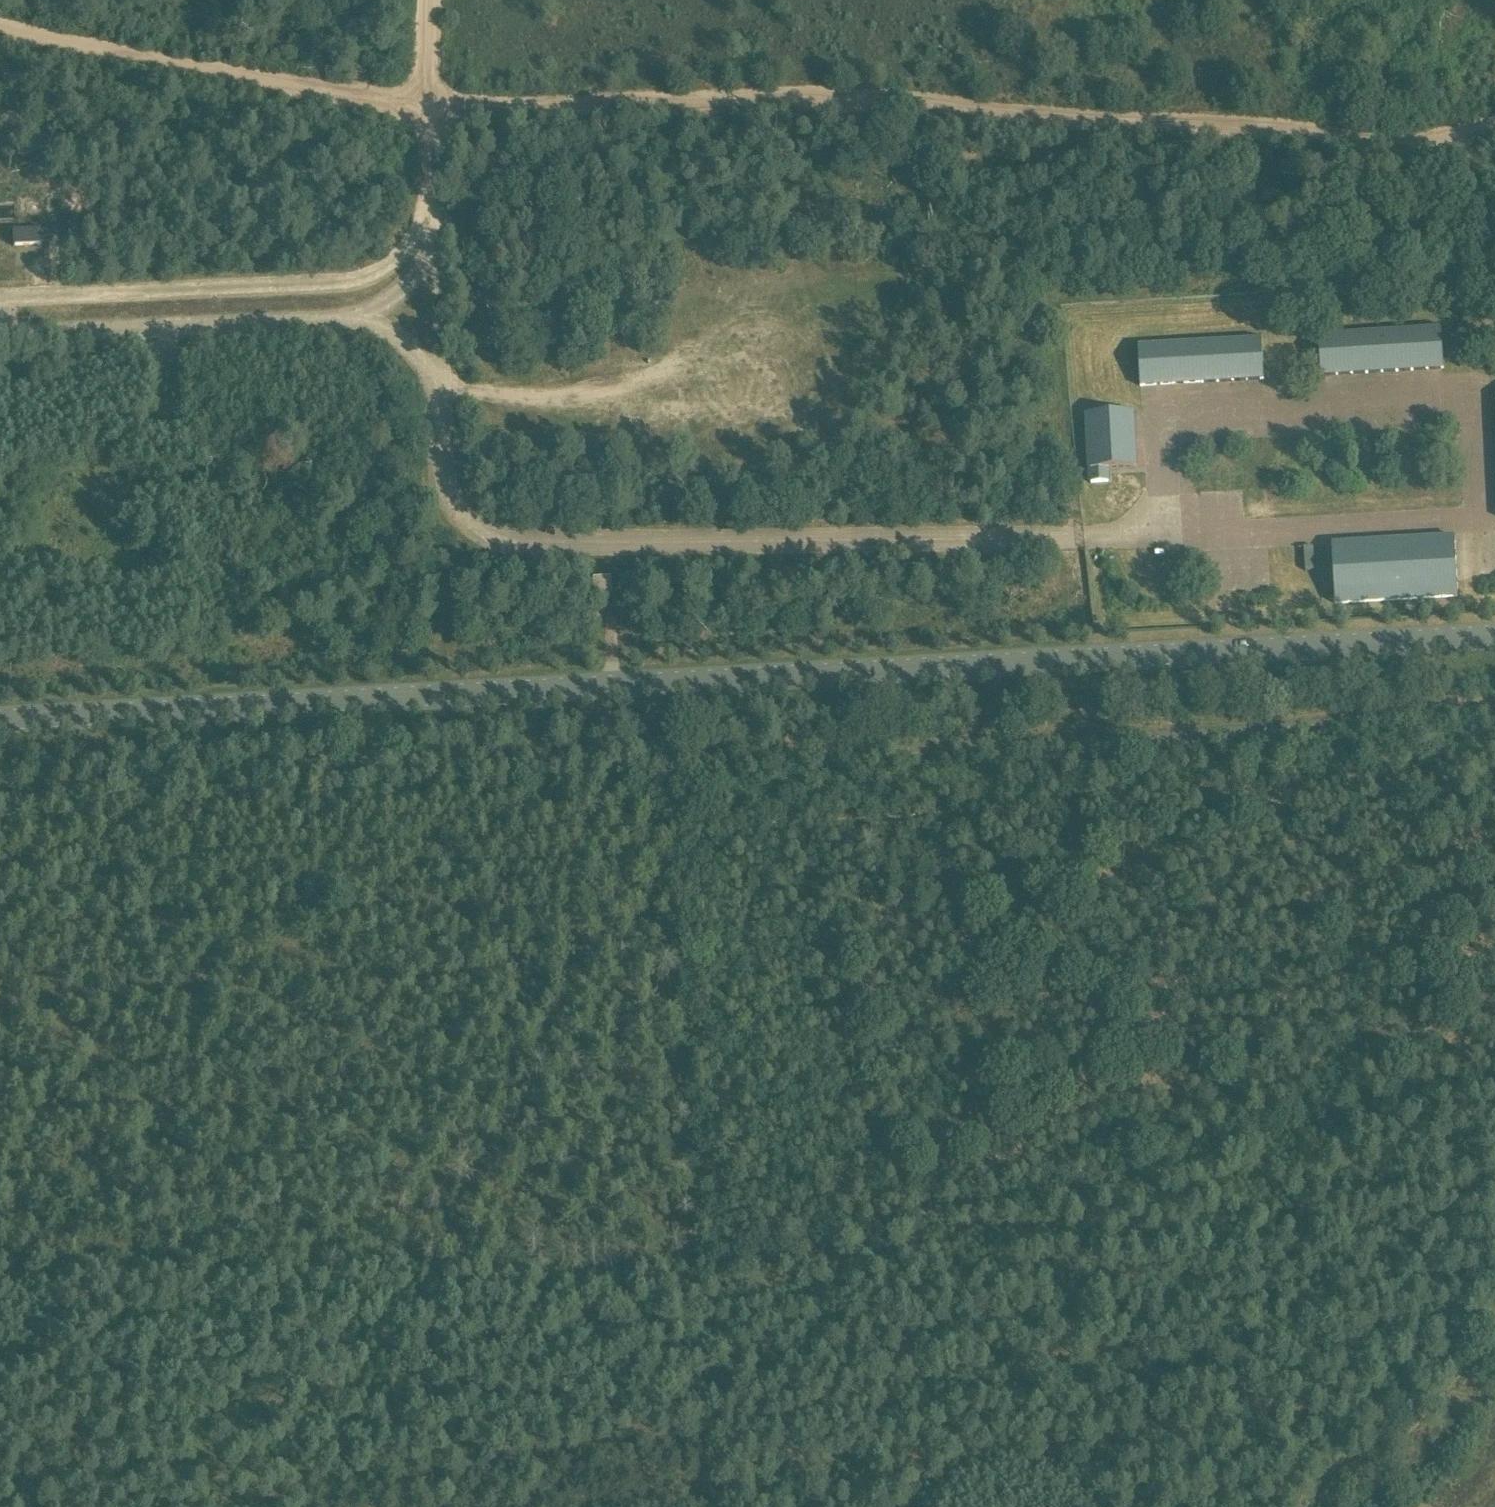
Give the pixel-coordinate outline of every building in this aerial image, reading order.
[(41,229),(13,230),(13,244),(42,243),(41,229)] [(1320,358),(1321,374),(1444,368),(1442,329),(1319,335),(1319,336),(1309,337),(1311,358),(1320,358)] [(1138,347),(1141,385),(1264,378),(1262,340),(1138,347)] [(1108,467),(1136,467),(1133,410),(1087,413),(1090,482),(1109,481),(1108,467)] [(1455,536),(1332,543),(1335,602),(1458,596),(1455,536)] [(597,592),(601,592),(611,591),(610,577),(596,578),(597,592)]
